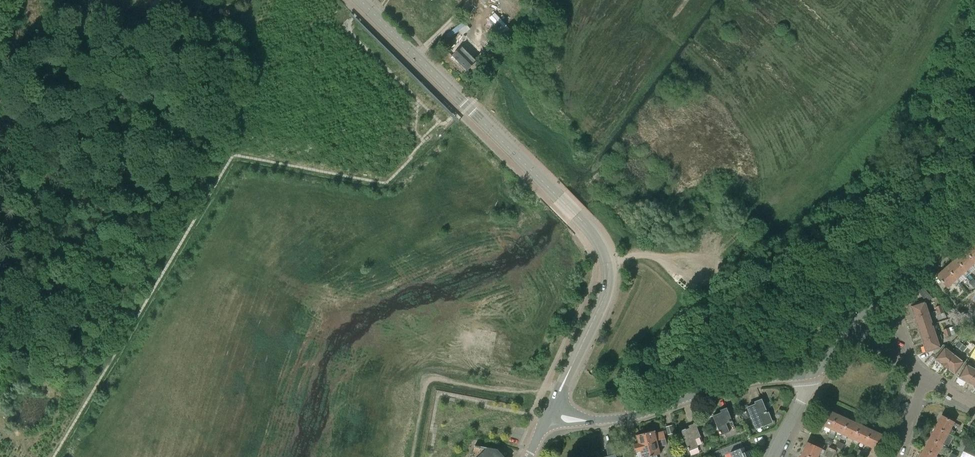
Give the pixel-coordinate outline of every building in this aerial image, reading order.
[(153,6),(154,21),(162,20),(161,5),(153,6)] [(453,56),(467,70),(476,61),(462,47),(453,56)] [(974,242),(965,250),(974,262),(974,243),(974,242)] [(965,250),(955,259),(966,271),(972,266),(974,269),(974,268),(974,262),(965,250)] [(965,277),(965,278),(969,274),(966,271),(955,259),(946,267),(957,279),(962,274),(965,277)] [(957,279),(946,267),(936,276),(947,288),(953,283),(956,285),(960,282),(957,279)] [(911,305),(915,317),(929,312),(925,301),(911,305)] [(915,317),(918,329),(933,324),(929,312),(915,317)] [(918,329),(922,340),(936,336),(933,324),(918,329)] [(936,336),(922,340),(926,352),(940,347),(936,336)] [(941,363),(945,366),(954,354),(944,347),(936,358),(942,363),(941,363)] [(954,354),(945,366),(949,369),(949,368),(955,373),(964,362),(954,354)] [(970,383),(974,374),(974,368),(967,363),(959,377),(970,383)] [(756,404),(748,407),(757,431),(772,425),(762,401),(761,399),(755,402),(756,404)] [(722,439),(737,434),(725,402),(727,407),(720,410),(721,412),(713,415),(722,439)] [(831,429),(838,414),(827,409),(818,427),(823,430),(825,426),(831,429)] [(836,431),(842,434),(849,419),(838,414),(831,429),(830,432),(835,435),(836,431)] [(941,415),(935,426),(948,433),(954,422),(941,415)] [(861,424),(849,419),(842,434),(841,437),(846,440),(848,436),(854,439),(861,424)] [(704,445),(696,423),(689,426),(690,428),(681,431),(689,451),(704,445)] [(865,444),(872,429),(861,424),(854,439),(853,443),(857,445),(859,441),(865,444)] [(935,426),(929,438),(942,445),(947,448),(954,436),(948,433),(935,426)] [(865,444),(864,448),(868,450),(869,450),(870,447),(877,450),(884,435),(872,429),(865,444)] [(646,433),(648,443),(647,443),(651,456),(657,456),(657,455),(661,454),(661,453),(659,447),(667,445),(666,441),(663,441),(661,432),(656,433),(655,431),(656,431),(655,430),(646,433)] [(965,431),(961,439),(967,442),(971,434),(965,431)] [(647,443),(648,443),(646,433),(636,435),(636,436),(637,436),(639,442),(634,444),(637,456),(651,456),(647,443)] [(929,438),(923,449),(936,456),(942,445),(929,438)] [(967,442),(961,439),(956,449),(962,452),(967,442)] [(743,447),(741,441),(715,452),(717,456),(720,456),(730,453),(732,456),(753,456),(751,450),(749,451),(747,446),(743,447)] [(802,453),(810,456),(818,456),(820,454),(823,455),(825,450),(807,442),(802,453)] [(613,443),(606,445),(609,456),(605,456),(617,456),(613,443)] [(498,449),(475,445),(471,456),(504,456),(498,450),(498,449)] [(960,456),(974,456),(974,450),(966,445),(960,456)]
